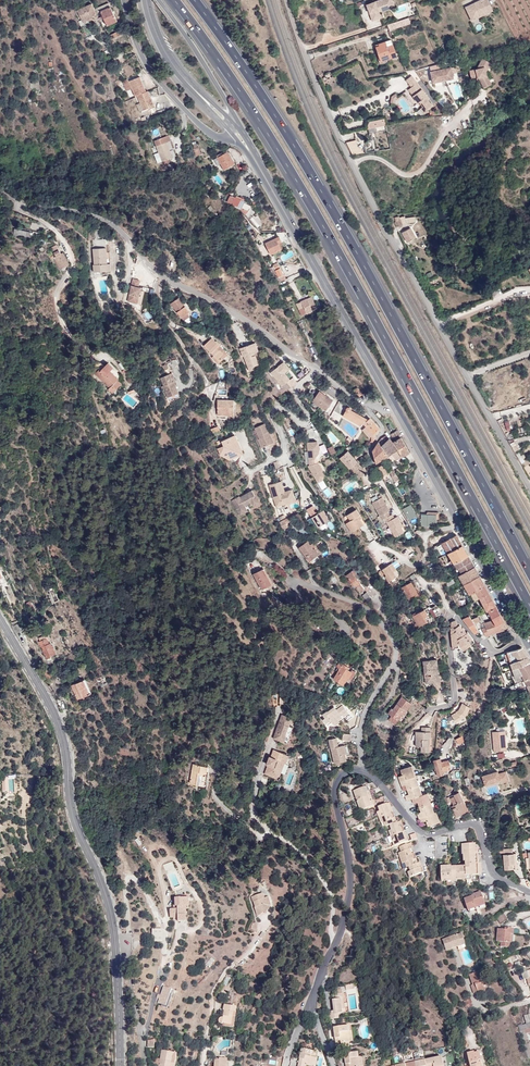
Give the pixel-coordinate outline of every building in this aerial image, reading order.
[(388,3),(392,1),(392,0),(379,0),(367,4),(372,20),(383,17),(381,13),(380,9),(389,6),(388,3)] [(465,7),(472,21),(493,10),(488,0),(480,0),(465,7)] [(389,6),(380,9),(381,13),(395,8),(392,1),(388,3),(389,6)] [(94,10),(96,14),(100,11),(107,26),(117,22),(108,3),(94,10)] [(96,14),(94,10),(91,4),(77,11),(82,22),(92,17),(96,14)] [(120,30),(111,35),(113,39),(122,34),(120,30)] [(380,46),(376,47),(381,62),(397,57),(391,41),(386,43),(386,42),(379,44),(380,46)] [(484,87),(491,83),(487,76),(486,71),(491,63),(483,58),(477,69),(470,70),(472,80),(479,78),(484,87)] [(451,67),(431,71),(433,82),(453,78),(451,67)] [(430,99),(412,75),(406,80),(411,87),(408,89),(418,103),(419,102),(422,106),(424,105),(427,109),(432,105),(428,100),(430,99)] [(140,77),(129,81),(132,89),(135,96),(137,95),(146,92),(140,77)] [(146,92),(137,95),(143,111),(154,106),(148,91),(146,92)] [(424,105),(422,106),(420,108),(424,114),(429,111),(427,109),(424,105)] [(446,110),(451,116),(455,113),(451,107),(446,110)] [(157,163),(163,161),(170,159),(172,158),(167,143),(171,141),(169,135),(154,141),(158,153),(154,155),(157,163)] [(357,139),(348,143),(353,156),(362,152),(357,139)] [(227,152),(218,158),(224,169),(234,163),(227,152)] [(232,204),(231,206),(240,209),(243,201),(235,198),(233,197),(230,204),(232,204)] [(400,218),(399,217),(395,218),(396,222),(395,223),(397,228),(407,223),(416,222),(415,217),(406,218),(405,217),(400,218)] [(416,238),(410,228),(402,232),(408,243),(416,238)] [(281,250),(281,249),(278,244),(281,242),(279,237),(265,243),(271,255),(281,250)] [(93,264),(94,272),(111,270),(111,263),(110,263),(109,248),(106,248),(99,248),(93,249),(94,264),(93,264)] [(54,251),(56,256),(54,258),(59,268),(60,268),(62,267),(63,268),(67,266),(61,254),(58,249),(54,251)] [(61,254),(67,266),(70,265),(63,253),(61,254)] [(271,268),(273,272),(280,268),(278,264),(271,268)] [(273,272),(276,279),(283,275),(280,268),(273,272)] [(276,279),(278,283),(286,279),(283,275),(276,279)] [(134,279),(129,301),(138,303),(142,287),(139,287),(140,280),(134,279)] [(116,305),(116,296),(107,299),(107,307),(116,305)] [(171,304),(169,306),(171,309),(174,307),(184,321),(190,316),(187,314),(189,312),(179,298),(171,304)] [(297,304),(303,316),(312,311),(307,299),(297,304)] [(192,320),(190,316),(184,321),(186,325),(192,320)] [(212,337),(210,339),(218,346),(217,347),(226,356),(228,354),(212,337)] [(218,346),(210,339),(204,345),(213,355),(212,356),(219,363),(226,356),(217,347),(218,346)] [(255,342),(243,347),(244,350),(240,351),(242,357),(243,356),(245,355),(246,358),(245,359),(249,371),(255,369),(254,366),(259,364),(255,354),(256,354),(255,352),(258,350),(255,342)] [(97,361),(91,369),(95,373),(109,388),(108,389),(113,393),(122,383),(118,380),(122,376),(117,372),(118,370),(114,366),(113,367),(108,362),(105,366),(103,364),(97,361)] [(291,386),(297,381),(293,376),(294,375),(288,368),(289,367),(283,361),(270,372),(282,385),(287,381),(291,386)] [(168,399),(175,397),(179,395),(176,387),(177,386),(172,374),(160,380),(164,387),(161,388),(162,390),(164,389),(168,399)] [(358,388),(354,391),(358,398),(362,395),(358,388)] [(319,390),(312,400),(319,405),(326,410),(333,400),(319,390)] [(217,411),(218,413),(225,413),(225,412),(233,412),(233,401),(230,401),(230,399),(217,399),(217,402),(217,406),(217,408),(217,411)] [(319,405),(312,400),(310,404),(317,409),(319,405)] [(380,428),(370,417),(368,419),(351,410),(351,408),(349,407),(348,407),(347,408),(343,416),(360,425),(361,423),(362,424),(364,424),(364,423),(373,433),(374,434),(380,428)] [(328,424),(333,415),(334,416),(336,412),(333,411),(330,416),(327,422),(328,424)] [(326,421),(330,416),(325,412),(321,417),(326,421)] [(261,448),(272,443),(267,432),(269,431),(265,423),(255,428),(259,438),(257,440),(261,448)] [(211,429),(213,435),(220,431),(218,426),(211,429)] [(394,441),(400,437),(396,430),(390,434),(394,441)] [(387,456),(388,455),(383,448),(392,442),(389,438),(388,438),(385,435),(381,437),(378,441),(372,450),(376,464),(381,461),(387,456)] [(529,441),(529,435),(517,438),(519,443),(529,440),(529,441)] [(228,460),(238,462),(235,461),(234,458),(234,453),(239,450),(232,436),(222,441),(223,445),(217,448),(221,455),(228,460)] [(401,457),(409,452),(404,443),(400,437),(394,441),(398,449),(399,453),(401,457)] [(390,454),(398,449),(394,441),(392,442),(383,448),(388,455),(390,454)] [(517,446),(516,447),(513,441),(509,444),(514,453),(519,450),(517,446)] [(319,447),(317,442),(308,442),(310,465),(309,466),(318,482),(323,480),(324,475),(321,471),(323,470),(319,463),(321,462),(321,461),(321,460),(322,458),(323,457),(324,457),(323,454),(319,447)] [(336,452),(333,445),(328,448),(331,455),(336,452)] [(392,458),(399,453),(398,449),(390,454),(392,458)] [(354,457),(347,451),(340,458),(349,468),(350,467),(359,477),(365,471),(356,461),(353,458),(354,457)] [(378,467),(382,475),(387,473),(383,465),(378,467)] [(270,486),(277,507),(295,501),(291,490),(285,492),(282,482),(270,486)] [(235,510),(236,509),(239,508),(240,511),(238,512),(240,516),(248,511),(245,507),(251,503),(253,506),(259,502),(252,490),(240,497),(239,496),(230,501),(235,510)] [(372,503),(382,520),(384,518),(390,515),(388,511),(390,510),(382,497),(372,503)] [(409,520),(411,518),(413,517),(416,516),(410,505),(403,509),(409,520)] [(348,522),(354,531),(363,525),(360,519),(361,518),(356,509),(347,515),(350,521),(348,522)] [(311,517),(317,526),(329,519),(323,510),(311,517)] [(432,522),(436,522),(436,519),(438,519),(438,512),(427,512),(427,514),(421,514),(420,526),(432,527),(432,524),(432,522)] [(384,518),(385,520),(395,537),(404,531),(401,527),(400,525),(402,524),(398,516),(394,518),(392,514),(390,515),(384,518)] [(290,516),(280,523),(282,526),(292,520),(290,516)] [(468,555),(456,535),(442,543),(443,546),(445,550),(446,551),(449,555),(452,561),(448,563),(449,566),(454,564),(468,555)] [(299,548),(309,561),(319,553),(315,548),(314,549),(307,541),(299,548)] [(474,566),(468,555),(454,564),(457,569),(458,568),(461,574),(474,566)] [(397,559),(392,563),(395,568),(401,564),(397,559)] [(389,565),(382,569),(386,575),(385,576),(389,582),(397,576),(393,571),(389,565)] [(449,581),(451,584),(454,582),(458,588),(460,586),(479,575),(474,566),(461,574),(458,576),(449,581)] [(280,575),(274,569),(270,572),(275,579),(280,575)] [(346,575),(349,579),(348,581),(354,589),(356,587),(360,592),(365,588),(354,575),(356,573),(354,569),(351,571),(346,575)] [(271,584),(263,570),(254,575),(261,589),(271,584)] [(414,573),(410,576),(418,587),(421,585),(414,573)] [(485,585),(479,575),(460,586),(469,603),(477,599),(479,597),(476,591),(485,585)] [(402,587),(405,593),(406,595),(409,600),(418,595),(411,582),(402,587)] [(496,605),(485,585),(476,591),(479,597),(477,599),(478,601),(481,600),(485,608),(486,611),(496,605)] [(372,599),(366,592),(362,595),(368,602),(372,599)] [(36,611),(31,601),(26,603),(33,613),(36,611)] [(504,621),(496,605),(486,611),(481,614),(485,622),(483,623),(485,626),(486,627),(496,624),(496,626),(504,621)] [(415,628),(434,617),(429,609),(426,610),(425,609),(411,617),(414,623),(412,624),(415,628)] [(475,633),(478,631),(474,624),(471,619),(469,615),(462,619),(475,633)] [(478,616),(477,615),(471,619),(474,624),(480,621),(478,616)] [(464,650),(475,641),(467,632),(466,632),(463,627),(462,628),(459,624),(455,620),(451,622),(451,631),(453,648),(459,643),(464,650)] [(508,628),(504,621),(496,626),(496,624),(486,627),(485,626),(481,628),(486,636),(503,630),(508,628)] [(39,641),(46,657),(50,656),(55,653),(48,637),(46,638),(39,641)] [(507,654),(511,663),(528,657),(522,647),(507,652),(507,654)] [(529,662),(529,661),(528,657),(511,663),(513,669),(529,662)] [(424,660),(425,673),(428,673),(428,679),(432,679),(432,682),(439,681),(437,659),(424,660)] [(343,684),(348,676),(351,679),(356,671),(340,662),(337,666),(340,668),(333,678),(343,684)] [(529,678),(529,662),(513,669),(516,677),(522,674),(524,680),(529,678)] [(52,675),(48,669),(44,672),(48,678),(52,675)] [(71,685),(77,699),(84,696),(89,693),(83,680),(71,685)] [(402,715),(406,709),(410,702),(401,696),(393,709),(391,707),(388,713),(391,715),(389,719),(395,723),(401,714),(402,715)] [(506,707),(500,701),(491,709),(497,716),(503,711),(503,710),(506,707)] [(462,702),(459,709),(451,714),(455,721),(465,715),(470,706),(462,702)] [(338,720),(340,722),(345,718),(347,720),(352,716),(348,710),(347,711),(342,705),(336,709),(334,707),(327,712),(327,711),(322,715),(325,718),(323,719),(326,723),(331,720),(332,721),(333,723),(338,720)] [(407,710),(406,709),(402,715),(401,714),(395,723),(397,725),(407,710)] [(275,737),(285,741),(288,732),(286,732),(289,724),(290,724),(292,716),(283,713),(280,721),(282,722),(281,725),(279,724),(275,737)] [(288,732),(285,741),(288,742),(294,725),(290,724),(289,724),(286,732),(288,732)] [(431,752),(430,746),(428,746),(428,737),(430,737),(430,727),(422,727),(422,731),(416,732),(416,746),(422,746),(422,752),(431,752)] [(505,731),(492,732),(494,752),(507,751),(505,731)] [(465,740),(463,735),(456,739),(459,744),(465,740)] [(347,744),(338,747),(336,738),(329,740),(334,763),(346,760),(345,754),(348,753),(347,744)] [(274,752),(273,756),(274,757),(271,764),(270,764),(267,773),(280,777),(282,771),(286,761),(287,762),(290,755),(290,754),(284,751),(282,755),(274,752)] [(293,757),(290,755),(287,762),(286,761),(282,771),(287,773),(293,757)] [(442,762),(441,758),(435,759),(438,770),(436,770),(438,776),(444,773),(444,771),(451,768),(448,759),(442,762)] [(190,783),(201,785),(204,786),(207,773),(208,766),(193,764),(190,783)] [(407,778),(416,775),(412,765),(400,769),(402,774),(405,773),(407,778)] [(507,775),(505,771),(497,773),(496,771),(481,775),(484,784),(499,780),(499,778),(507,775)] [(419,784),(416,775),(407,778),(408,782),(405,784),(407,788),(419,784)] [(407,778),(400,781),(403,789),(407,788),(405,784),(408,782),(407,778)] [(414,797),(423,794),(419,784),(407,788),(409,794),(413,792),(414,797)] [(499,784),(486,788),(488,795),(500,791),(499,784)] [(354,791),(357,801),(371,795),(376,793),(374,789),(369,791),(367,786),(354,791)] [(456,807),(451,809),(455,817),(469,810),(459,791),(456,793),(453,794),(454,796),(450,798),(453,805),(455,804),(456,807)] [(419,806),(431,802),(427,792),(423,794),(414,797),(412,798),(414,803),(417,802),(419,806)] [(371,795),(357,801),(360,810),(385,801),(384,796),(373,800),(371,795)] [(390,802),(378,807),(380,811),(377,812),(379,817),(393,812),(390,802)] [(427,814),(434,811),(431,802),(419,806),(421,811),(421,812),(426,810),(427,814)] [(440,821),(436,811),(434,811),(427,814),(429,819),(426,820),(428,825),(440,821)] [(390,825),(397,822),(393,812),(379,817),(381,822),(383,822),(385,827),(390,825)] [(392,836),(405,831),(401,821),(397,822),(390,825),(391,830),(389,830),(391,836),(392,836)] [(392,840),(394,845),(408,840),(405,831),(392,836),(393,840),(392,840)] [(413,853),(409,843),(400,849),(401,851),(398,852),(400,858),(413,853)] [(452,865),(441,866),(442,880),(447,880),(447,882),(452,881),(457,880),(466,879),(467,880),(472,880),(471,875),(482,875),(481,863),(479,863),(479,859),(477,859),(477,854),(476,848),(476,844),(462,844),(463,855),(464,859),(467,859),(467,864),(467,866),(451,867),(452,865)] [(417,863),(413,853),(400,858),(402,863),(405,862),(406,867),(409,866),(417,863)] [(515,863),(514,853),(504,854),(503,854),(505,869),(518,868),(518,863),(517,863),(515,863)] [(417,863),(409,866),(410,870),(408,872),(410,877),(417,874),(420,881),(425,875),(420,862),(417,863)] [(481,891),(472,894),(472,896),(464,898),(468,909),(485,904),(481,891)] [(257,915),(262,913),(261,910),(262,909),(265,912),(269,909),(268,905),(271,902),(270,897),(265,898),(264,893),(252,897),(253,901),(255,907),(257,915)] [(189,897),(173,898),(173,909),(170,909),(170,918),(173,918),(173,916),(178,916),(178,920),(178,921),(187,921),(186,915),(186,909),(189,909),(189,897)] [(508,919),(503,913),(496,917),(501,924),(508,919)] [(514,928),(508,928),(508,930),(498,929),(497,941),(501,941),(500,946),(510,947),(510,942),(512,942),(514,928)] [(466,943),(462,933),(443,940),(446,950),(466,943)] [(482,970),(476,972),(469,974),(472,984),(471,985),(473,993),(478,991),(478,993),(486,990),(484,985),(483,981),(485,980),(482,970)] [(522,973),(524,979),(527,978),(529,985),(529,984),(529,970),(522,973)] [(169,1009),(174,991),(163,988),(160,999),(158,1006),(169,1009)] [(340,1004),(342,1004),(341,998),(340,994),(341,994),(340,990),(337,991),(337,994),(335,995),(335,999),(333,1000),(334,1010),(329,1011),(330,1019),(339,1017),(339,1013),(341,1013),(340,1004)] [(473,1005),(470,998),(462,1001),(465,1008),(473,1005)] [(234,1012),(237,1012),(238,1007),(224,1004),(223,1010),(225,1010),(224,1017),(220,1017),(219,1017),(218,1019),(218,1022),(220,1023),(222,1024),(232,1025),(234,1012)] [(234,1028),(237,1012),(234,1012),(232,1025),(222,1024),(222,1026),(234,1028)] [(529,1014),(524,1015),(526,1023),(517,1026),(523,1044),(528,1059),(529,1058),(529,1046),(526,1033),(525,1030),(529,1029),(529,1014)] [(345,1046),(350,1045),(349,1041),(350,1041),(348,1031),(350,1031),(350,1025),(334,1027),(336,1038),(340,1037),(341,1042),(344,1042),(345,1046)] [(336,1038),(337,1047),(345,1046),(344,1042),(341,1042),(340,1037),(336,1038)] [(303,1064),(307,1065),(311,1065),(313,1056),(316,1057),(317,1052),(302,1049),(300,1059),(304,1059),(303,1064)] [(177,1053),(162,1050),(159,1065),(175,1065),(177,1053)] [(359,1056),(358,1051),(344,1053),(346,1064),(350,1063),(351,1065),(359,1065),(358,1057),(359,1056)] [(482,1062),(480,1052),(476,1052),(474,1051),(467,1053),(471,1065),(483,1065),(482,1062)] [(426,1059),(427,1065),(442,1065),(440,1057),(426,1059)] [(219,1058),(219,1060),(215,1059),(214,1065),(227,1065),(228,1058),(219,1058)]
